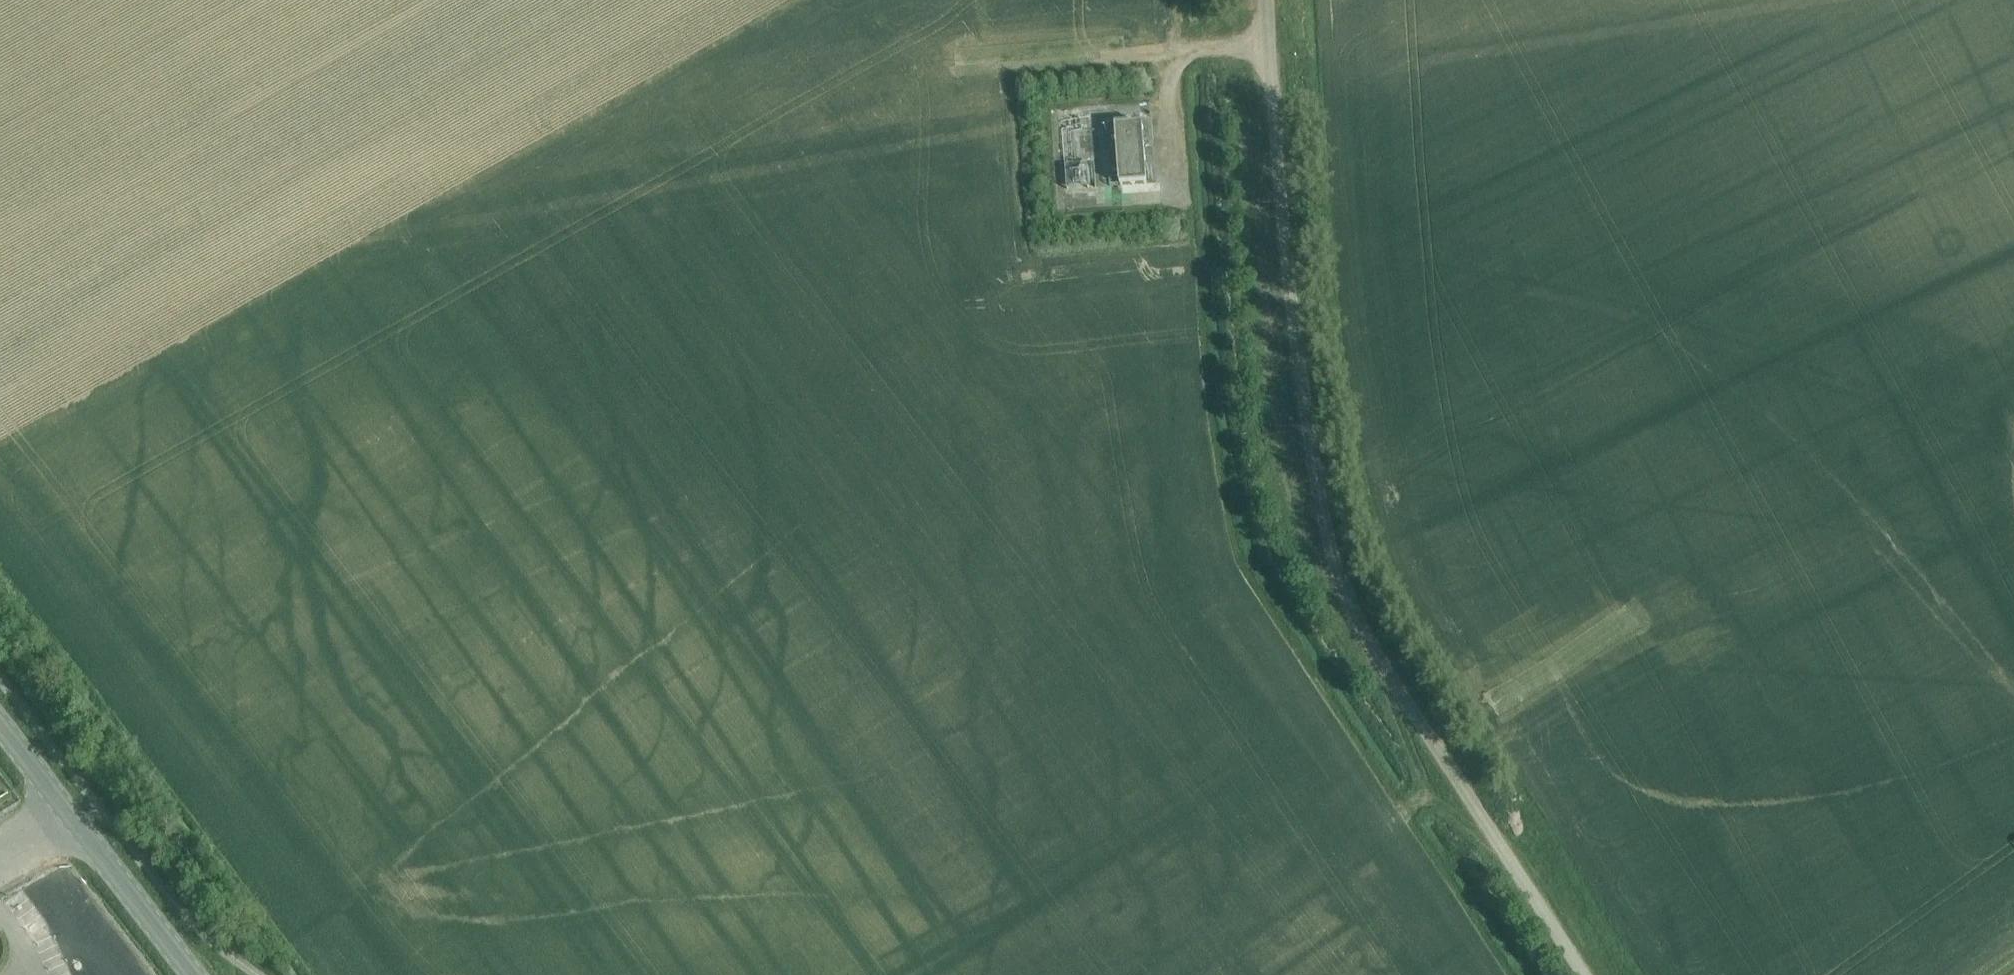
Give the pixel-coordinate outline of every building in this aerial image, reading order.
[(1116,127),(1120,186),(1147,184),(1143,125),(1116,127)] [(1075,152),(1074,176),(1091,177),(1093,153),(1075,152)]
